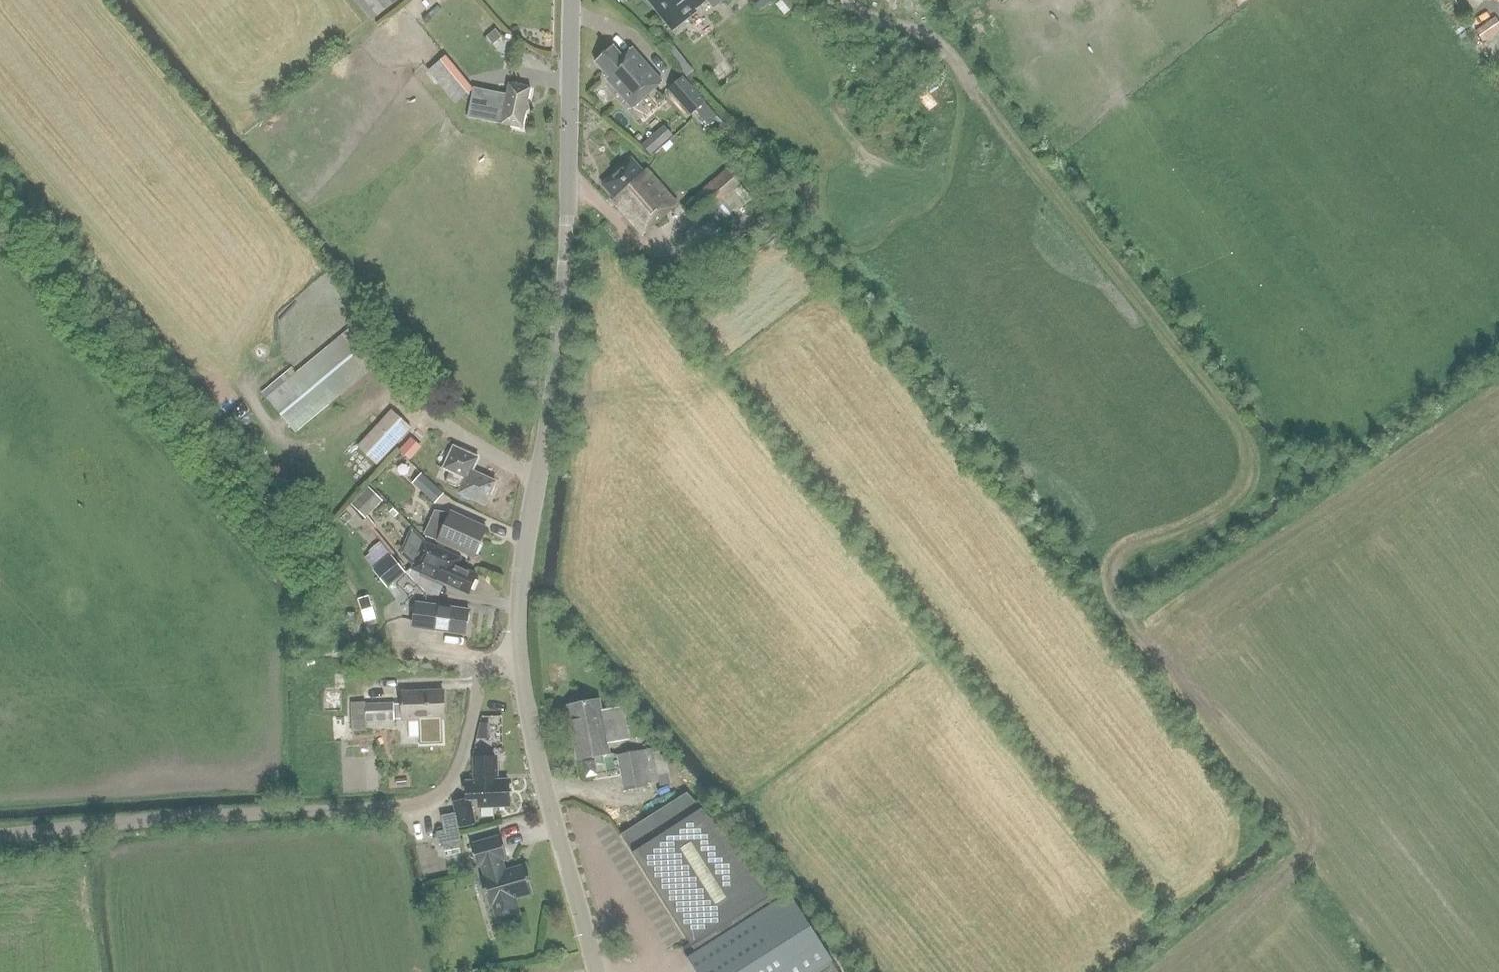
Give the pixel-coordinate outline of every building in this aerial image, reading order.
[(372,19),(396,0),(357,0),(372,19)] [(671,32),(696,12),(695,11),(709,0),(646,0),(671,32)] [(1471,9),(1481,2),(1480,0),(1470,0),(1467,2),(1466,2),(1471,9)] [(1481,2),(1471,9),(1476,15),(1486,8),(1481,2)] [(1478,39),(1498,30),(1498,29),(1494,18),(1473,28),(1478,39)] [(495,29),(486,37),(493,45),(502,38),(495,29)] [(632,108),(662,82),(631,47),(622,56),(613,45),(595,61),(608,76),(605,79),(632,108)] [(471,90),(448,61),(439,68),(436,64),(428,70),(454,103),(471,90)] [(682,76),(667,89),(690,115),(695,110),(708,124),(717,116),(705,102),(706,102),(682,76)] [(495,92),(494,99),(473,94),(468,117),(501,124),(523,128),(532,87),(509,83),(507,94),(495,92)] [(650,155),(661,146),(652,136),(641,145),(650,155)] [(612,201),(642,235),(676,205),(646,170),(643,173),(630,158),(601,184),(615,199),(612,201)] [(727,169),(684,207),(706,233),(720,221),(721,223),(750,197),(742,187),(727,169)] [(366,316),(267,397),(295,433),(394,350),(366,316)] [(392,410),(358,447),(376,464),(410,426),(392,410)] [(421,447),(411,437),(398,450),(409,460),(421,447)] [(470,500),(486,506),(497,479),(473,470),(479,456),(454,446),(445,468),(451,471),(447,481),(460,486),(457,494),(461,496),(461,498),(468,501),(470,500)] [(443,493),(420,472),(411,482),(434,503),(443,493)] [(370,487),(354,504),(366,515),(382,497),(370,487)] [(351,520),(356,515),(349,508),(344,513),(351,520)] [(432,516),(424,533),(475,557),(488,528),(455,512),(449,524),(432,516)] [(451,553),(425,540),(414,563),(439,575),(437,578),(453,586),(454,584),(470,591),(477,576),(462,568),(463,567),(448,560),(451,553)] [(406,573),(382,543),(364,558),(373,569),(372,570),(387,589),(406,573)] [(371,608),(372,608),(368,596),(358,600),(361,611),(362,611),(371,608)] [(412,627),(434,630),(466,634),(469,609),(415,602),(412,627)] [(402,704),(394,704),(394,719),(403,719),(403,720),(419,719),(420,744),(442,743),(441,718),(444,718),(443,691),(402,693),(402,704)] [(571,718),(579,760),(609,754),(607,743),(613,741),(613,743),(630,740),(623,708),(601,712),(599,700),(569,706),(571,718)] [(394,703),(365,705),(365,721),(394,720),(394,719),(394,704),(394,703)] [(336,737),(344,737),(344,721),(335,721),(336,737)] [(641,751),(618,756),(625,791),(647,786),(647,782),(658,780),(659,785),(670,783),(664,753),(659,755),(659,751),(653,752),(653,749),(641,751)] [(468,796),(481,795),(481,806),(511,804),(509,778),(499,779),(497,755),(474,757),(475,780),(467,781),(468,796)] [(693,947),(696,953),(689,958),(689,957),(688,958),(696,971),(838,971),(832,962),(789,895),(783,899),(689,793),(622,835),(654,885),(693,947)] [(442,847),(463,843),(459,828),(475,825),(469,798),(452,802),(456,817),(441,820),(443,829),(439,830),(442,847)] [(478,867),(480,867),(479,866),(483,865),(486,876),(482,877),(482,876),(481,877),(489,906),(490,905),(494,904),(498,921),(522,915),(517,898),(534,893),(535,893),(527,864),(526,864),(507,870),(504,860),(508,858),(508,859),(509,858),(502,835),(501,835),(473,843),(472,843),(478,867)]
